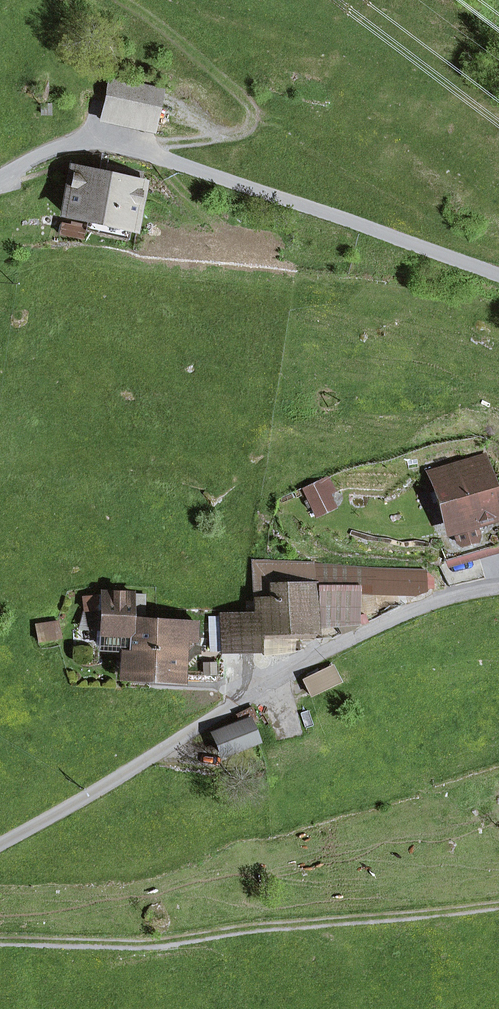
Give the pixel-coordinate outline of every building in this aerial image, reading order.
[(108,90),(101,119),(152,131),(159,101),(108,90)] [(109,177),(141,184),(143,173),(112,166),(109,177)] [(72,169),(63,213),(87,218),(131,228),(141,184),(109,177),(72,169)] [(85,230),(129,240),(131,228),(87,218),(85,230)] [(435,475),(459,556),(498,545),(498,531),(479,462),(435,475)] [(328,495),(335,491),(328,476),(304,488),(313,507),(330,499),(328,495)] [(313,507),(316,515),(333,507),(330,499),(313,507)] [(257,631),(314,630),(314,625),(314,603),(313,564),(270,564),(271,601),(256,601),(256,616),(222,617),(223,650),(257,649),(257,631)] [(372,587),(424,589),(424,570),(373,568),(372,587)] [(126,648),(124,673),(150,675),(154,619),(142,618),(130,617),(131,594),(103,592),(103,596),(84,595),(83,609),(102,610),(101,630),(100,646),(126,648)] [(130,617),(142,618),(143,594),(131,594),(130,617)] [(314,625),(335,625),(335,603),(314,603),(314,625)] [(82,629),(101,630),(102,610),(83,609),(82,629)] [(195,641),(196,621),(154,619),(150,675),(176,676),(178,640),(195,641)] [(36,625),(38,642),(60,638),(57,621),(36,625)] [(303,680),(310,695),(339,682),(332,667),(303,680)] [(213,734),(221,754),(256,741),(248,721),(213,734)]
